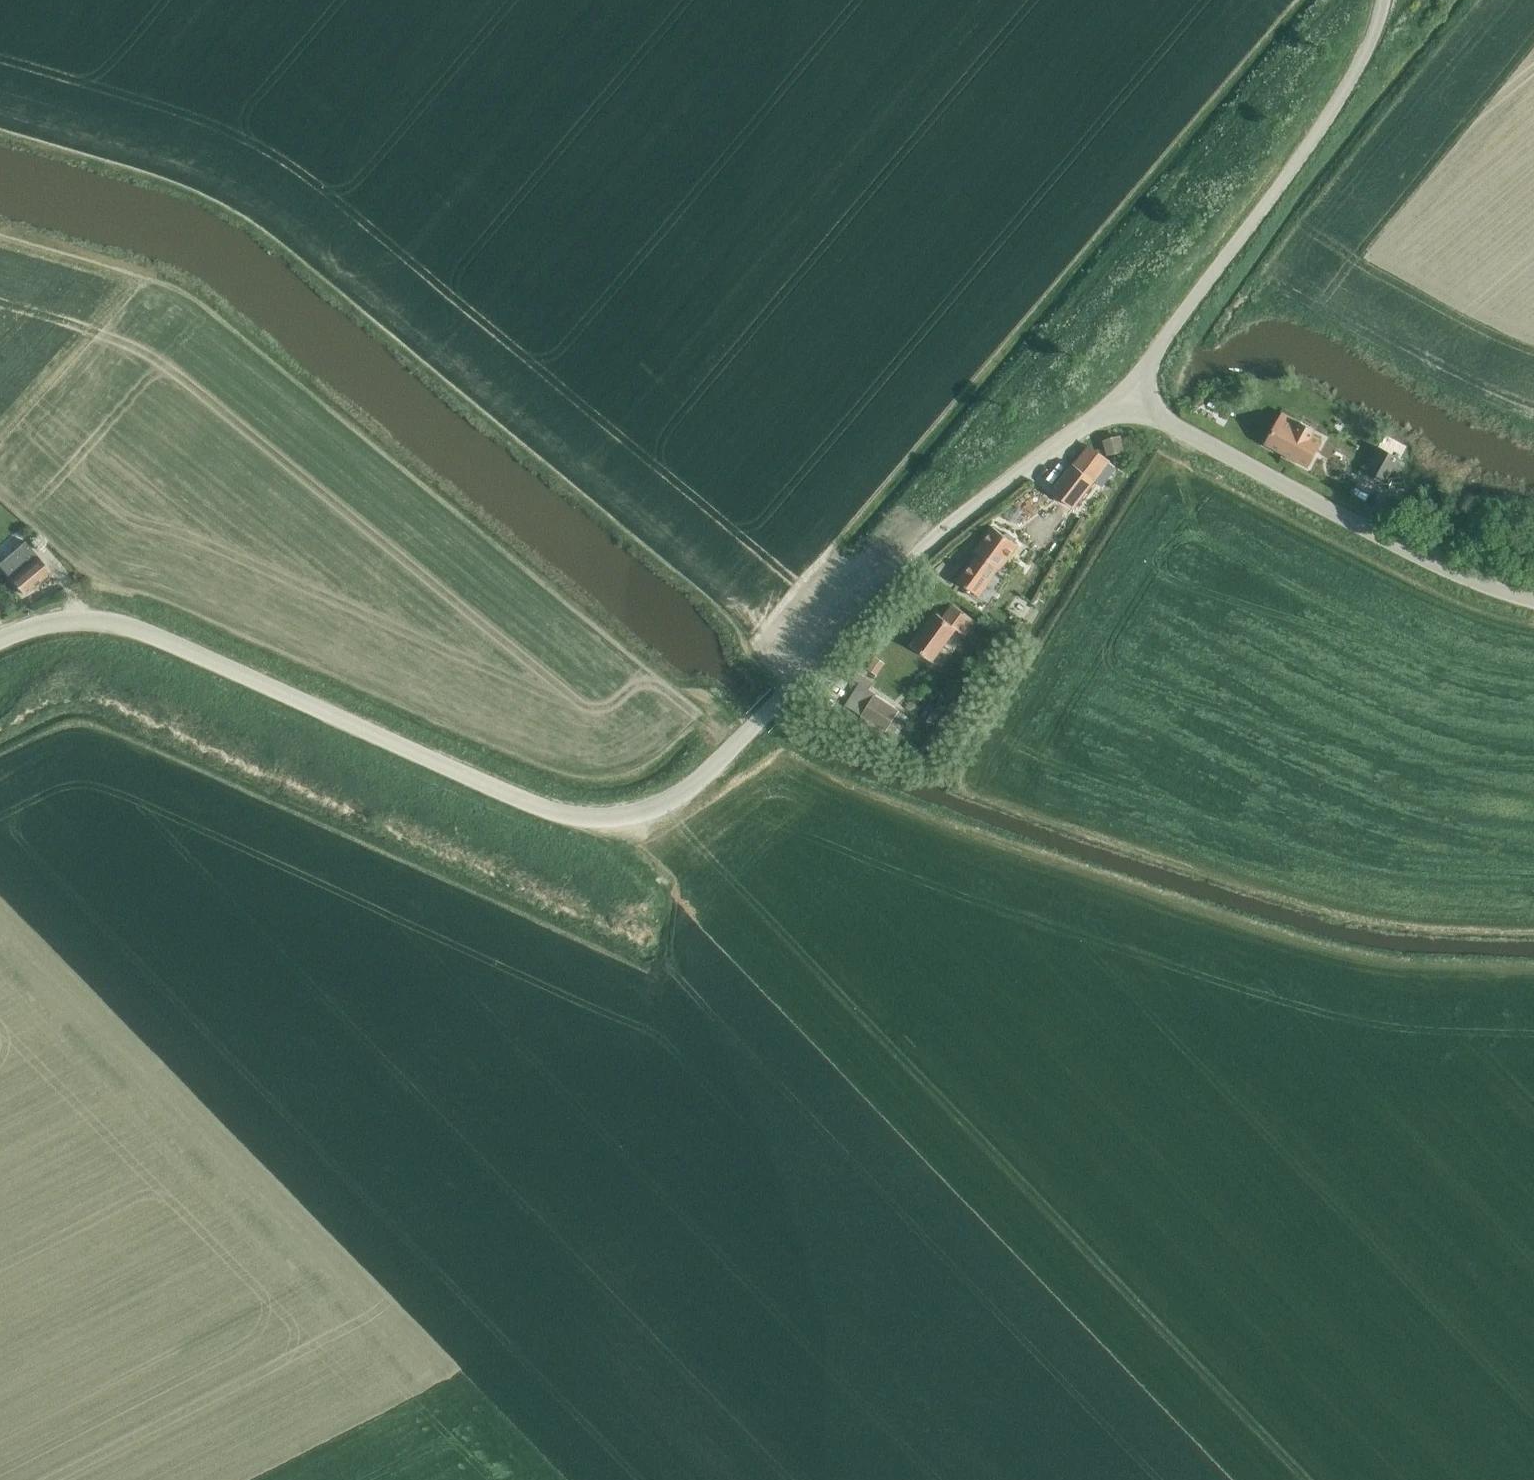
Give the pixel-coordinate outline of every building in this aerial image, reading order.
[(1308,468),(1322,444),(1312,438),(1315,433),(1300,424),(1297,429),(1279,420),(1266,443),(1308,468)] [(1108,453),(1121,450),(1118,437),(1105,440),(1108,453)] [(1387,484),(1400,459),(1379,448),(1365,473),(1387,484)] [(1072,464),(1051,491),(1073,509),(1095,482),(1072,464)] [(1001,569),(1019,545),(1016,543),(1015,538),(1009,533),(1004,534),(994,527),(976,551),(979,554),(959,581),(979,595),(988,582),(985,580),(996,566),(1001,569)] [(12,579),(25,594),(52,571),(26,540),(0,562),(0,564),(8,574),(12,571),(16,576),(12,579)] [(942,618),(936,613),(912,645),(933,660),(956,629),(962,633),(972,619),(952,604),(942,618)] [(874,657),(866,669),(876,676),(884,664),(874,657)] [(856,673),(851,680),(858,684),(867,690),(871,683),(856,673)] [(865,718),(861,725),(879,737),(884,730),(885,731),(897,738),(910,718),(898,710),(875,695),(862,715),(865,718)] [(936,706),(925,721),(936,728),(950,737),(964,716),(949,707),(946,712),(936,706)]
